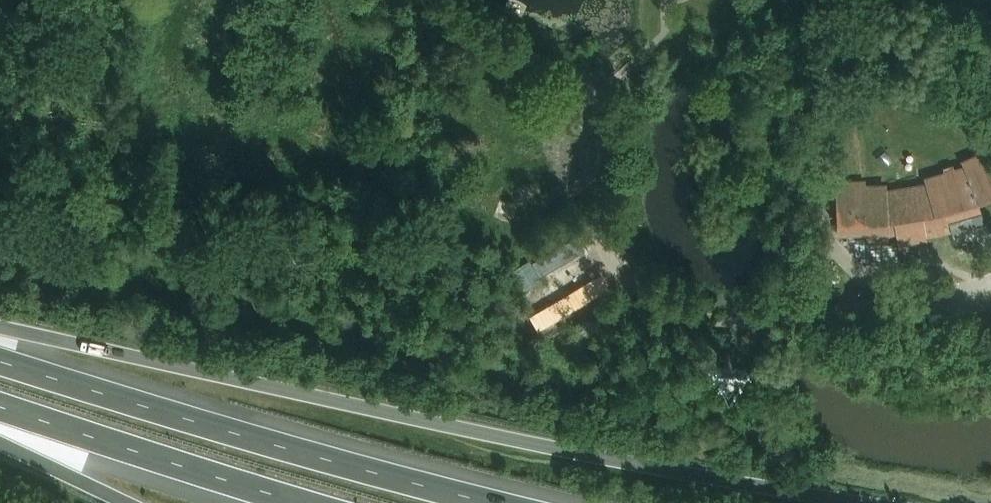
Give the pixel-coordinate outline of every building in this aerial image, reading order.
[(987,153),(963,164),(965,169),(955,172),(952,161),(942,164),(945,175),(925,181),(927,187),(907,190),(887,193),(887,187),(866,188),(866,182),(835,183),(837,232),(866,231),(867,239),(889,238),(889,231),(896,230),(898,243),(915,240),(915,237),(938,233),(951,229),(949,219),(981,210),(978,201),(990,195),(990,163),(987,153)]
